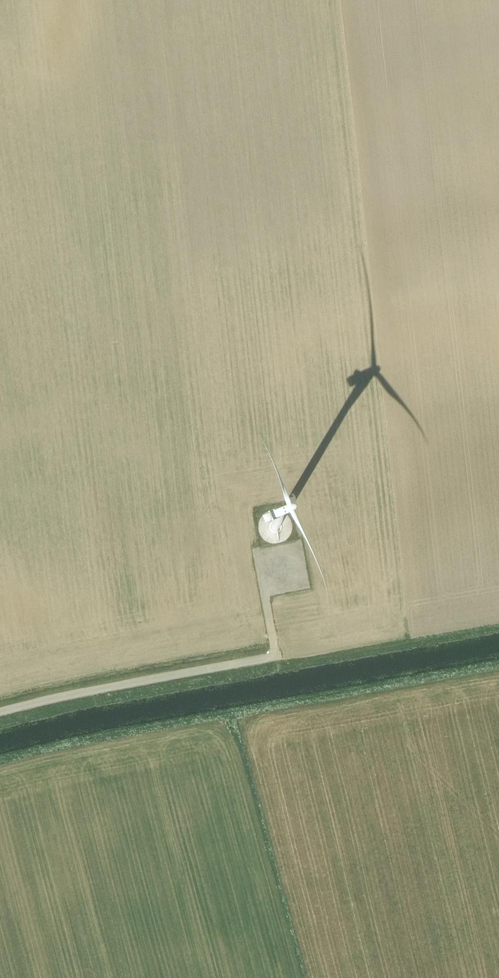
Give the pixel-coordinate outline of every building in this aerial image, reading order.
[(280,527),(280,526),(279,525),(279,524),(278,523),(277,522),(276,522),(275,522),(274,522),(273,522),(273,523),(272,523),(272,524),(271,524),(271,525),(271,526),(271,527),(271,528),(272,529),(273,530),(274,530),(274,531),(275,531),(276,531),(276,530),(277,530),(278,530),(278,529),(279,529),(279,528),(279,527),(280,527)]
